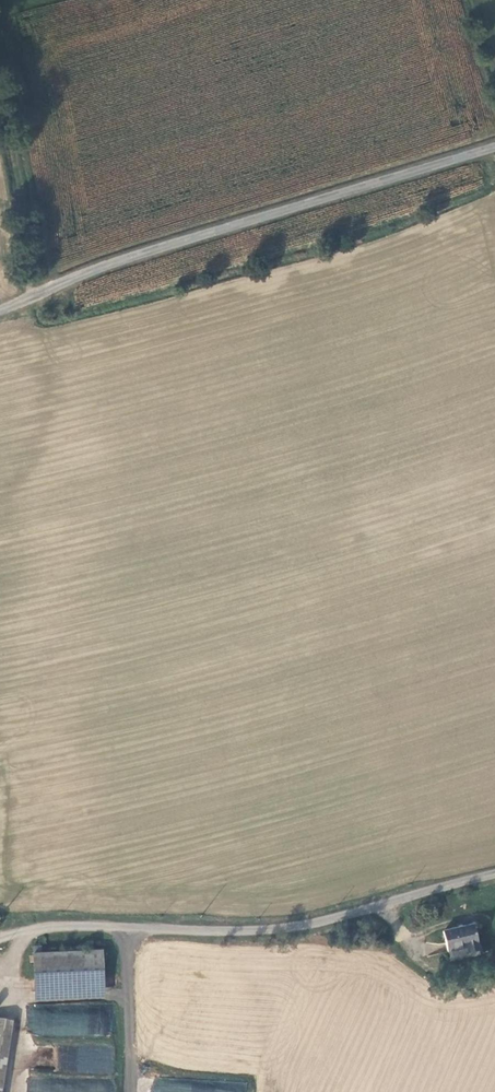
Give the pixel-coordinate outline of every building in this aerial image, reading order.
[(474,926),(443,932),(447,952),(464,950),(466,954),(479,951),(474,926)] [(34,955),(36,992),(101,989),(99,952),(34,955)] [(101,989),(36,992),(35,999),(101,998),(101,989)] [(27,1002),(26,1025),(109,1029),(110,1006),(27,1002)] [(247,1082),(154,1078),(153,1091),(246,1091),(247,1082)]
